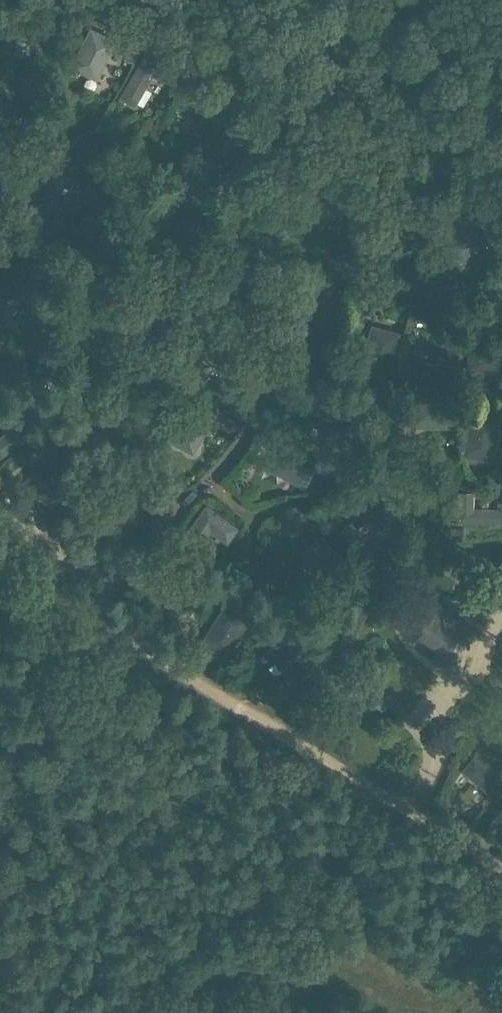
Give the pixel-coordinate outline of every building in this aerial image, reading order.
[(98,81),(116,47),(90,33),(72,67),(98,81)] [(163,72),(149,63),(128,99),(142,107),(163,72)] [(467,261),(485,217),(457,206),(439,250),(467,261)] [(372,324),(360,370),(390,378),(402,332),(372,324)] [(193,456),(216,414),(190,400),(167,442),(193,456)] [(501,418),(501,416),(473,410),(463,456),(492,462),(501,418)] [(306,490),(313,472),(275,454),(267,471),(306,490)] [(501,524),(501,518),(501,508),(475,507),(475,492),(460,491),(459,523),(501,524)] [(240,529),(221,512),(209,502),(180,538),(196,552),(212,531),(228,545),(240,529)] [(375,526),(364,536),(350,521),(338,532),(363,559),(386,537),(375,526)] [(323,534),(298,554),(312,572),(338,552),(323,534)] [(491,566),(501,578),(501,556),(491,566)] [(440,606),(437,610),(411,593),(395,621),(440,648),(437,661),(458,666),(468,630),(452,620),(455,616),(440,606)] [(226,657),(250,619),(225,603),(201,641),(226,657)] [(501,792),(501,780),(471,755),(460,768),(496,799),(501,792)]
